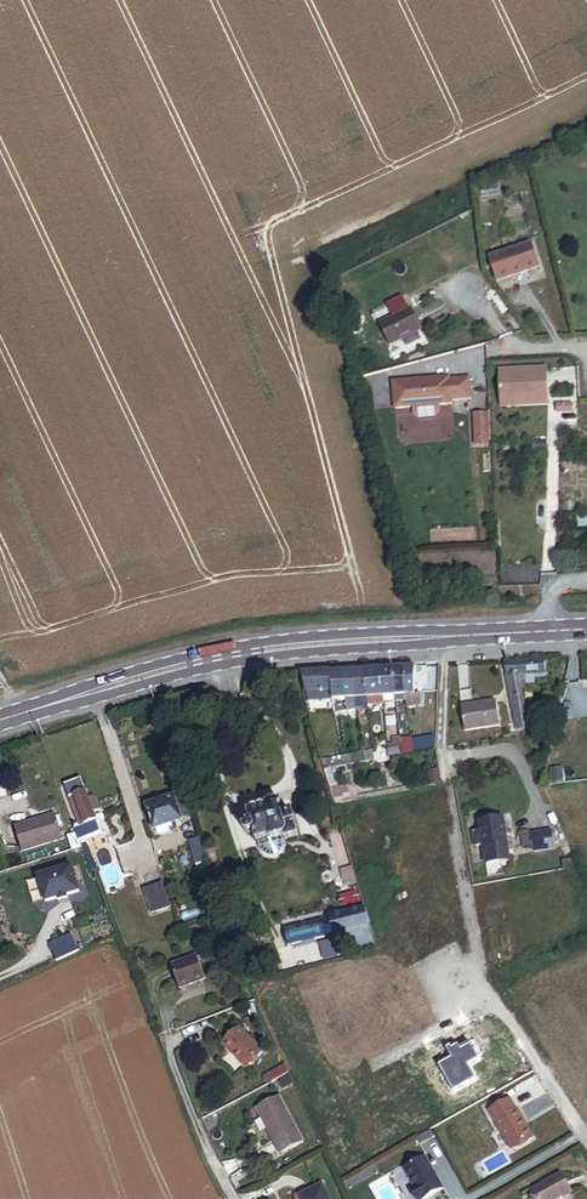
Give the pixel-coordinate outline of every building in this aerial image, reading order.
[(492,266),(498,280),(541,263),(535,249),(492,266)] [(393,335),(429,321),(421,300),(385,314),(393,335)] [(546,369),(500,371),(502,407),(516,406),(516,399),(548,397),(546,369)] [(393,382),(395,408),(452,403),(452,400),(471,399),(470,378),(450,380),(449,377),(441,378),(442,380),(436,380),(436,378),(393,382)] [(516,399),(516,406),(548,405),(548,397),(516,399)] [(435,418),(440,412),(439,404),(413,407),(413,414),(419,419),(435,418)] [(475,413),(475,447),(491,447),(491,414),(475,413)] [(308,684),(331,684),(331,665),(308,665),(308,684)] [(331,684),(344,684),(343,665),(331,665),(331,684)] [(344,684),(353,684),(353,665),(343,665),(344,684)] [(353,684),(363,684),(361,665),(353,665),(353,684)] [(363,684),(378,684),(377,665),(361,665),(363,684)] [(378,684),(390,683),(390,665),(377,665),(378,684)] [(401,683),(401,665),(390,665),(390,683),(401,683)] [(404,703),(418,702),(418,692),(414,692),(413,665),(405,665),(406,683),(401,683),(403,697),(404,703)] [(527,682),(548,681),(547,667),(508,669),(511,683),(527,682)] [(527,682),(511,683),(523,737),(538,733),(527,682)] [(379,698),(392,697),(390,683),(378,684),(379,698)] [(392,697),(403,697),(401,683),(390,683),(392,697)] [(331,692),(344,692),(344,684),(331,684),(331,692)] [(344,701),(353,701),(353,684),(344,684),(344,692),(344,701)] [(365,704),(364,700),(363,684),(353,684),(353,701),(359,700),(360,704),(365,704)] [(379,700),(379,698),(378,684),(363,684),(364,700),(379,700)] [(459,702),(460,725),(498,722),(495,699),(459,702)] [(414,749),(433,745),(431,736),(412,740),(414,749)] [(404,751),(414,749),(412,740),(412,739),(402,741),(404,751)] [(390,754),(404,751),(402,741),(388,744),(390,754)] [(341,764),(377,757),(375,746),(325,757),(327,767),(329,766),(341,764)] [(341,764),(329,766),(338,799),(355,796),(350,776),(345,777),(341,764)] [(103,832),(96,812),(94,807),(100,804),(94,786),(87,789),(83,776),(66,782),(80,822),(72,825),(78,841),(103,832)] [(172,820),(183,816),(175,794),(145,805),(152,827),(155,826),(156,830),(160,832),(169,829),(168,826),(174,824),(172,820)] [(276,839),(298,834),(288,797),(244,809),(246,820),(240,822),(243,831),(248,830),(251,840),(263,837),(264,840),(276,837),(276,839)] [(482,850),(504,849),(502,816),(479,818),(480,828),(473,829),(473,837),(481,838),(482,850)] [(20,853),(58,840),(51,819),(39,823),(38,820),(12,830),(20,853)] [(520,832),(523,851),(555,846),(552,827),(520,832)] [(572,851),(580,848),(577,840),(568,842),(572,851)] [(204,870),(214,867),(208,847),(198,851),(204,870)] [(65,869),(31,881),(40,906),(52,901),(60,898),(73,894),(65,869)] [(164,882),(146,888),(154,912),(172,906),(164,882)] [(326,916),(331,932),(366,920),(361,904),(326,916)] [(48,969),(72,958),(64,941),(40,953),(48,969)] [(187,999),(211,990),(203,969),(179,977),(187,999)] [(270,1059),(263,1052),(266,1048),(261,1043),(257,1046),(251,1040),(234,1055),(253,1075),(270,1059)] [(295,1075),(292,1077),(288,1067),(280,1070),(284,1081),(277,1084),(280,1090),(285,1088),(298,1081),(295,1075)] [(298,1081),(285,1088),(289,1095),(296,1092),(300,1098),(305,1095),(298,1081)] [(291,1102),(267,1114),(278,1136),(281,1134),(294,1160),(315,1150),(291,1102)] [(500,1113),(503,1119),(517,1111),(514,1106),(500,1113)] [(503,1119),(500,1120),(521,1160),(541,1149),(531,1130),(532,1129),(527,1120),(526,1120),(520,1109),(517,1111),(503,1119)] [(543,1148),(532,1129),(531,1130),(541,1149),(543,1148)] [(440,1142),(424,1150),(428,1156),(443,1148),(440,1142)] [(414,1176),(425,1196),(423,1197),(424,1198),(446,1198),(452,1195),(435,1164),(414,1176)] [(574,1185),(549,1198),(582,1198),(574,1185)]
